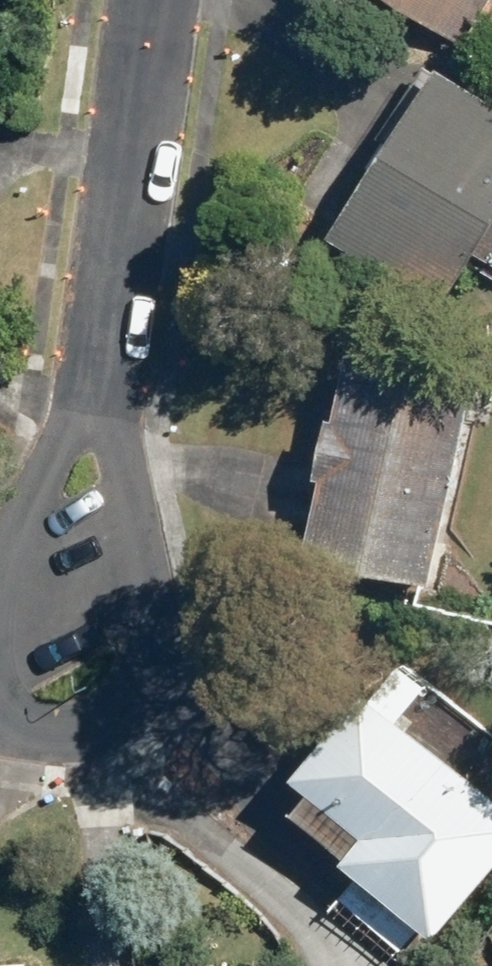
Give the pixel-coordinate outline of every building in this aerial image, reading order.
[(466,48),(491,6),(491,0),(389,0),(466,48)] [(491,270),(491,97),(441,66),(332,245),(440,311),(473,258),(491,270)] [(319,416),(309,483),(319,485),(307,574),(436,592),(465,391),(343,374),(337,418),(319,416)] [(344,867),(359,879),(333,913),(396,960),(422,926),(442,941),(491,874),(491,798),(361,700),(293,791),(304,799),(289,819),(347,863),(344,867)]
